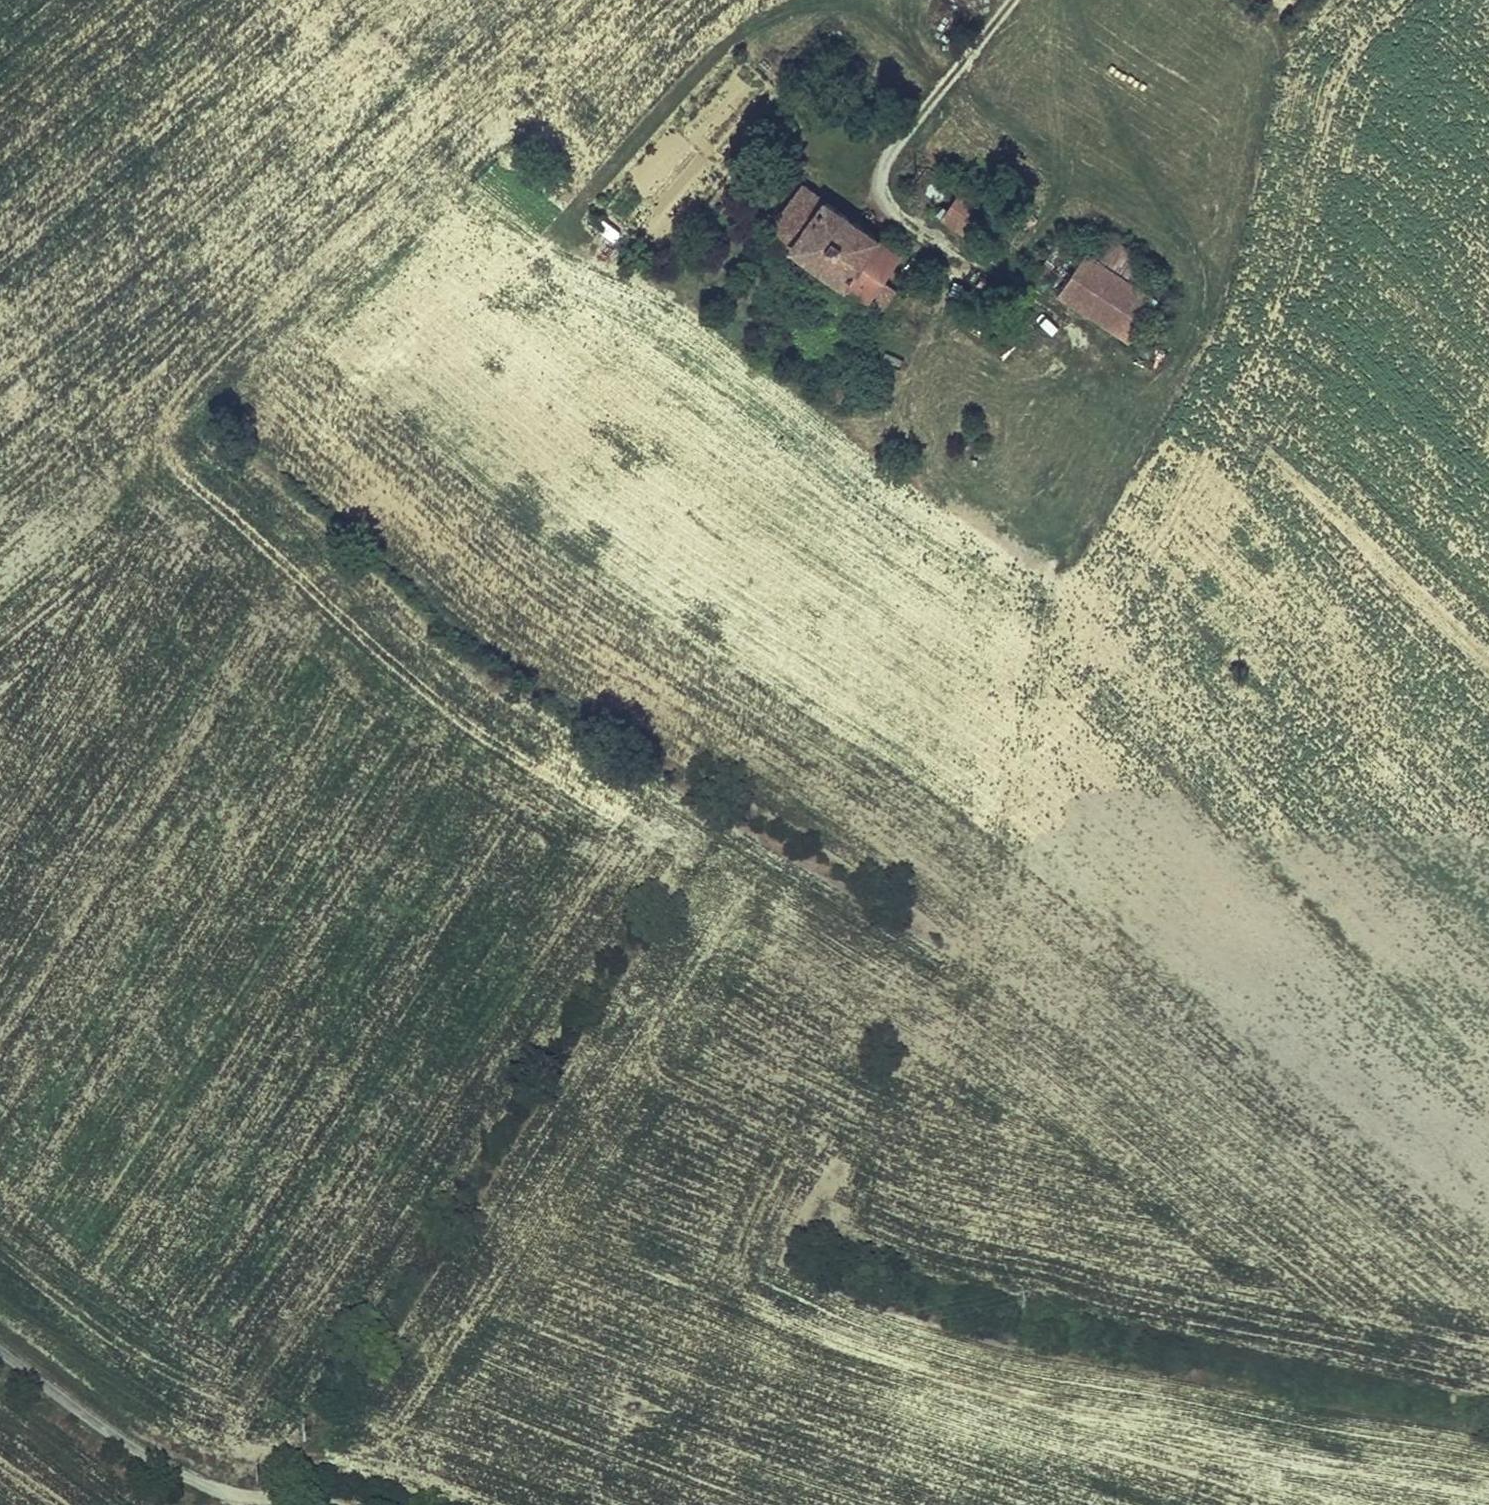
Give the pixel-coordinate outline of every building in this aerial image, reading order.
[(899,251),(805,184),(772,229),(881,306),(894,287),(881,277),(899,251)] [(986,205),(962,189),(944,217),(967,233),(986,205)] [(1087,254),(1063,238),(1037,276),(1060,292),(1087,254)] [(1172,280),(1114,240),(1099,262),(1158,301),(1172,280)] [(1099,262),(1087,254),(1060,292),(1131,340),(1158,301),(1099,262)]
